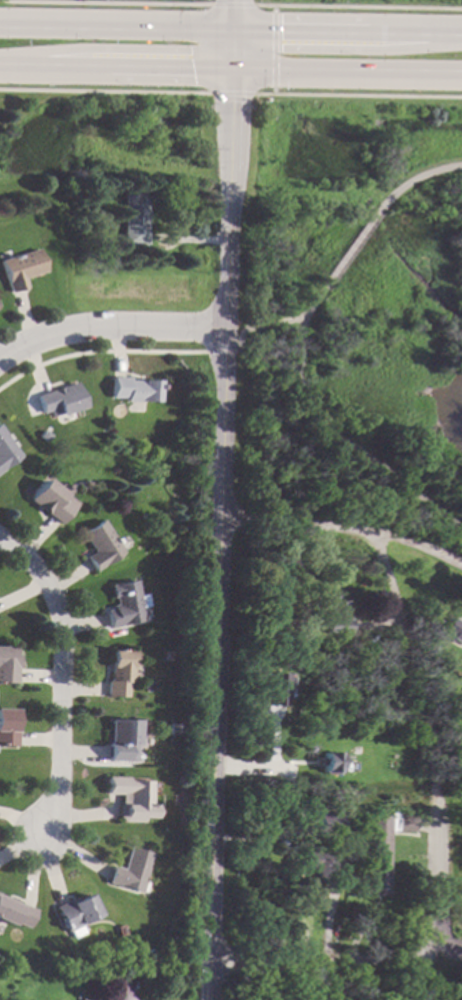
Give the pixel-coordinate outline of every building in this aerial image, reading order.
[(146,245),(123,245),(124,192),(148,193),(146,245)] [(6,292),(0,273),(0,259),(35,248),(42,271),(21,278),(23,287),(6,292)] [(126,379),(156,380),(156,402),(124,401),(124,398),(109,398),(109,376),(126,377),(126,379)] [(80,407),(49,419),(46,412),(39,414),(32,396),(70,381),(80,407)] [(16,456),(0,469),(0,436),(16,456)] [(74,504),(58,524),(25,499),(41,478),(74,504)] [(122,552),(95,572),(85,557),(92,552),(79,533),(98,519),(122,552)] [(144,620),(111,629),(106,608),(117,606),(115,597),(112,598),(109,586),(134,580),(144,620)] [(460,623),(461,624),(461,643),(461,645),(453,640),(451,643),(447,640),(448,638),(431,628),(437,619),(444,623),(449,615),(461,622),(460,623)] [(20,683),(0,683),(0,645),(21,646),(20,683)] [(135,696),(113,696),(112,650),(135,650),(135,696)] [(285,706),(284,674),(262,674),(262,706),(285,706)] [(19,746),(0,745),(0,708),(21,709),(19,746)] [(140,719),(137,762),(110,760),(113,718),(140,719)] [(180,723),(180,735),(170,735),(170,723),(180,723)] [(337,772),(320,772),(321,752),(337,753),(337,772)] [(129,780),(154,780),(153,820),(121,820),(121,793),(108,793),(108,776),(129,776),(129,780)] [(335,834),(335,812),(314,812),(314,833),(335,834)] [(415,814),(415,832),(399,832),(399,813),(415,814)] [(391,817),(389,897),(357,896),(358,884),(368,884),(370,817),(391,817)] [(152,853),(141,893),(107,883),(112,865),(124,868),(130,847),(152,853)] [(336,866),(328,866),(327,881),(311,881),(312,868),(304,868),(305,852),(325,852),(325,850),(337,850),(336,866)] [(99,915),(81,923),(86,934),(74,940),(69,930),(66,932),(54,906),(88,890),(99,915)] [(26,931),(0,921),(0,898),(34,911),(26,931)] [(127,935),(118,937),(116,926),(124,924),(127,935)] [(176,940),(171,946),(167,943),(172,936),(176,940)] [(154,958),(145,962),(141,952),(149,948),(154,958)]
